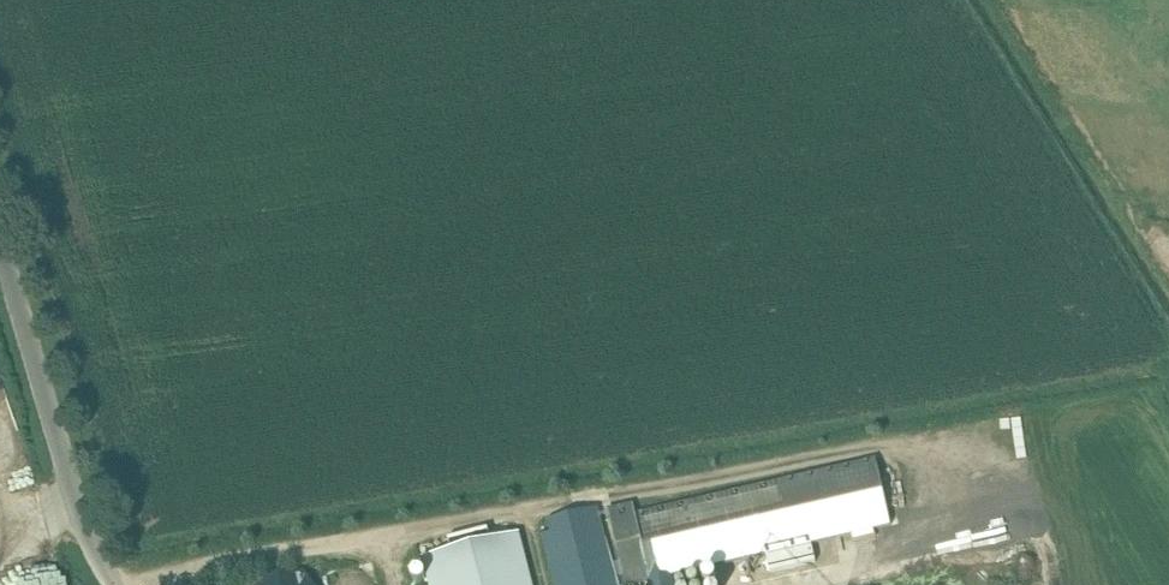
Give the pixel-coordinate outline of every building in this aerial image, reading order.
[(849,537),(852,545),(876,539),(874,530),(891,526),(875,458),(634,514),(632,503),(609,508),(627,584),(638,584),(647,583),(648,584),(673,584),(671,578),(849,537)] [(598,507),(546,519),(562,584),(617,584),(598,507)] [(422,554),(430,584),(532,584),(520,535),(511,537),(510,531),(490,537),(488,528),(474,531),(448,538),(451,547),(422,554)] [(307,577),(278,572),(259,584),(313,584),(307,577)]
